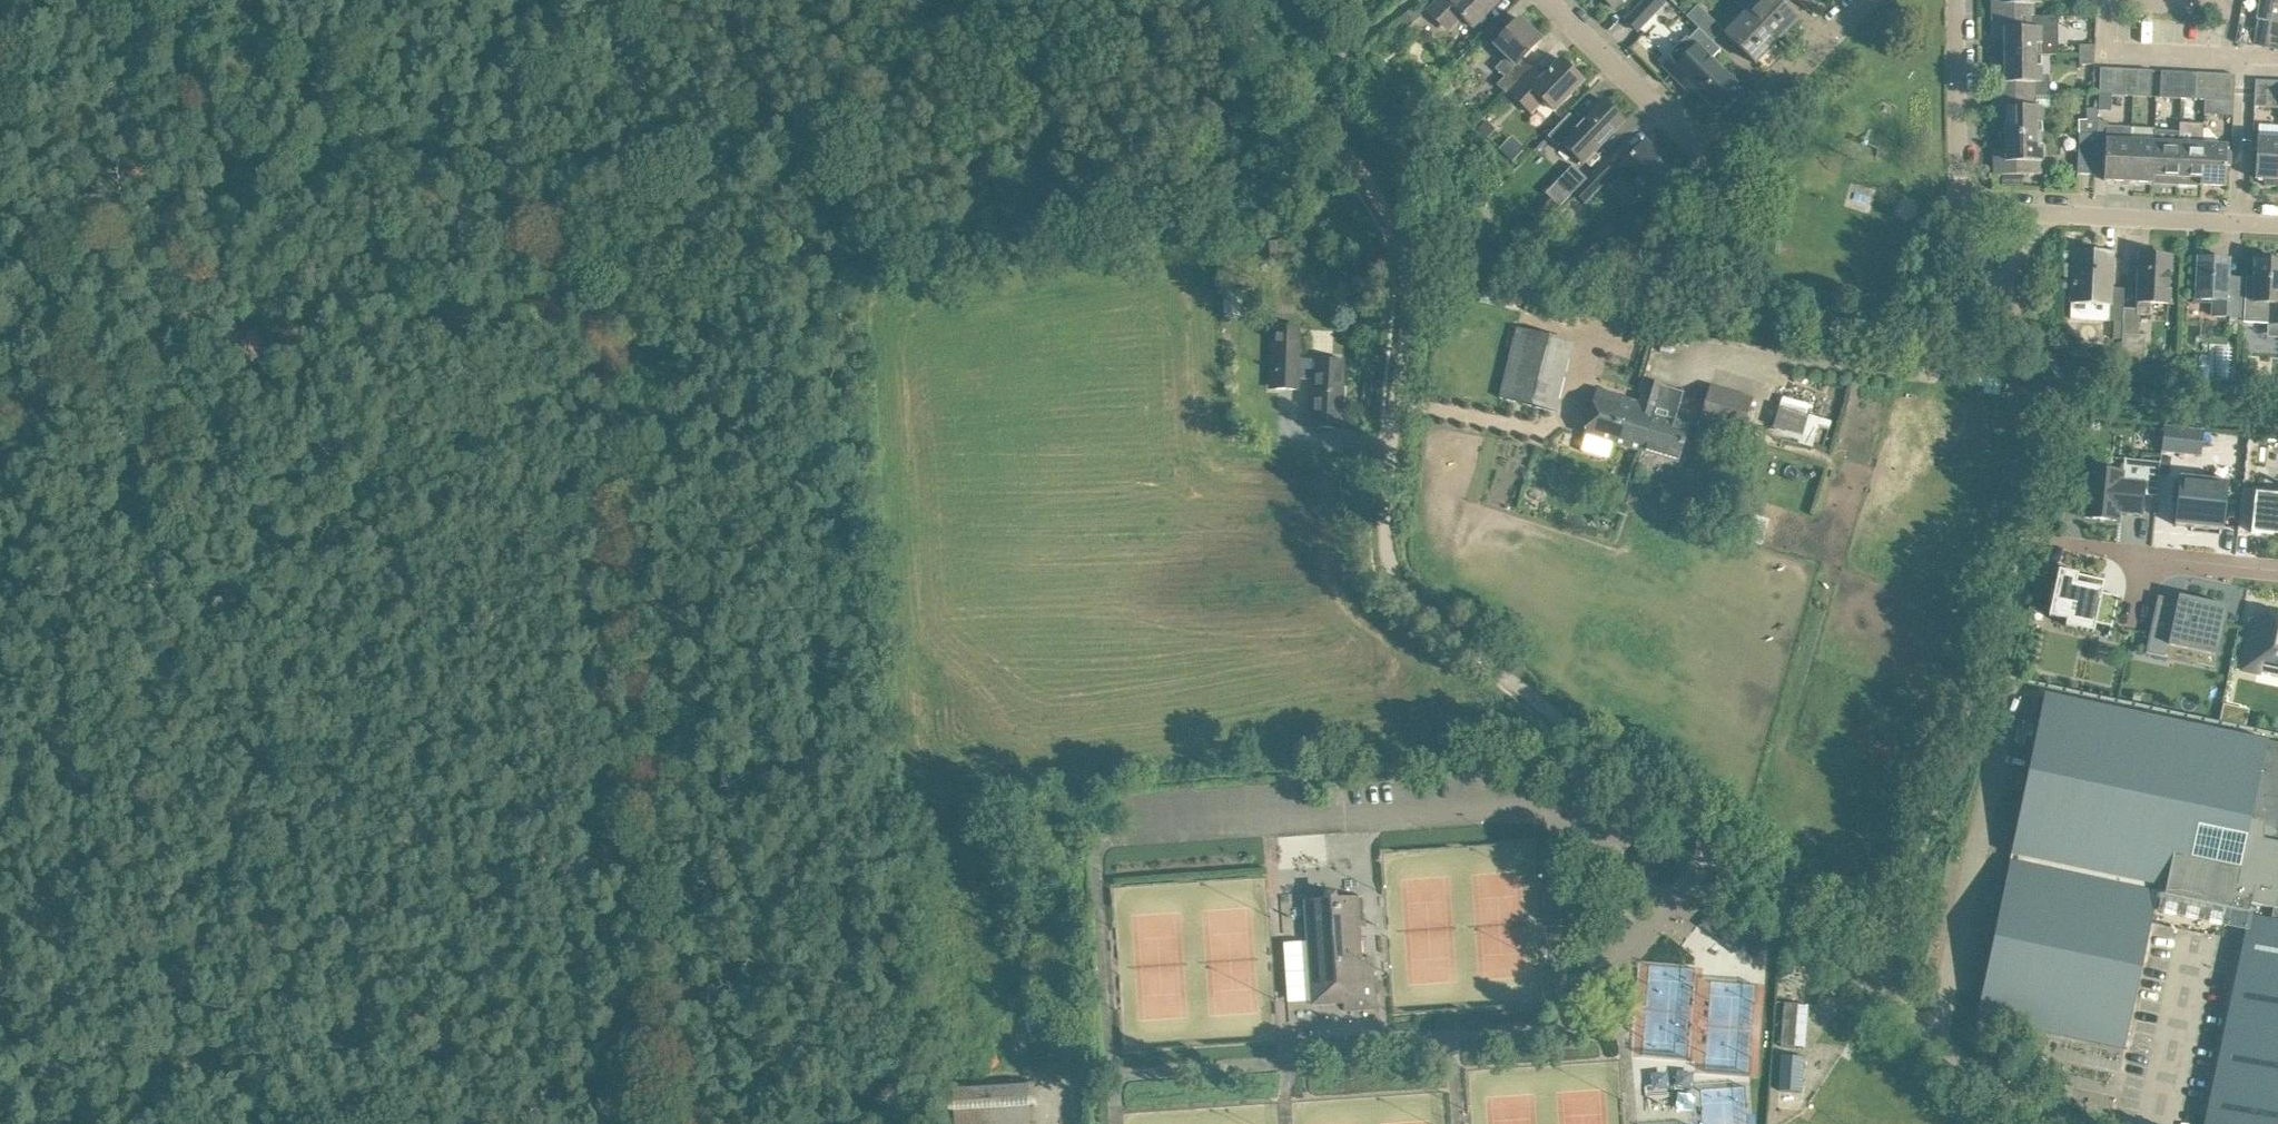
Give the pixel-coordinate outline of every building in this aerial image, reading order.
[(1427,12),(1448,32),(1463,17),(1473,28),(1485,16),(1500,0),(1438,0),(1427,12)] [(1614,8),(1622,0),(1606,0),(1614,8)] [(1626,20),(1637,31),(1664,3),(1667,0),(1645,0),(1626,20)] [(1798,21),(1782,5),(1776,0),(1759,0),(1746,13),(1777,42),(1798,21)] [(1808,10),(1818,0),(1798,0),(1808,10)] [(2040,0),(1992,0),(1992,16),(2032,16),(2032,3),(2040,3),(2040,0)] [(2256,19),(2258,19),(2271,21),(2273,9),(2274,0),(2259,0),(2256,19)] [(1687,16),(1699,28),(1712,41),(1723,30),(1698,5),(1695,8),(1691,4),(1683,13),(1687,16)] [(1746,13),(1726,34),(1756,64),(1777,42),(1746,13)] [(2032,16),(1992,16),(1993,39),(2005,39),(2005,56),(2041,55),(2040,29),(2033,29),(2032,16)] [(1520,18),(1494,45),(1506,56),(1495,68),(1504,77),(1500,82),(1510,92),(1529,72),(1534,67),(1524,58),(1541,40),(1520,18)] [(2270,21),(2258,19),(2253,45),(2266,47),(2270,21)] [(2277,50),(2277,23),(2270,21),(2266,47),(2277,50)] [(1736,84),(1721,68),(1711,59),(1720,49),(1712,41),(1699,28),(1689,39),(1696,46),(1683,59),(1675,52),(1663,65),(1685,86),(1689,82),(1714,106),(1719,102),(1724,107),(1735,95),(1730,90),(1736,84)] [(2079,55),(2094,55),(2095,45),(2079,45),(2079,55)] [(2041,75),(2041,55),(2005,56),(2005,73),(1993,73),(1993,95),(2033,95),(2033,94),(2050,94),(2049,76),(2041,75)] [(2079,55),(2080,65),(2094,64),(2094,55),(2079,55)] [(1529,72),(1510,92),(1531,114),(1543,101),(1554,111),(1584,81),(1561,59),(1539,82),(1529,72)] [(2100,68),(2099,94),(2112,95),(2113,69),(2100,68)] [(2125,96),(2126,69),(2113,69),(2112,95),(2125,96)] [(2125,96),(2133,96),(2138,96),(2139,70),(2126,69),(2125,96)] [(2152,70),(2139,70),(2138,96),(2151,97),(2152,70)] [(2174,71),(2161,71),(2160,93),(2160,97),(2173,98),(2174,71)] [(2187,72),(2174,71),(2173,98),(2186,99),(2187,72)] [(2209,73),(2196,73),(2195,95),(2195,99),(2208,100),(2209,73)] [(2209,73),(2208,100),(2221,101),(2222,74),(2209,73)] [(2221,101),(2234,101),(2235,74),(2222,74),(2221,101)] [(2268,80),(2255,80),(2254,106),(2267,107),(2268,80)] [(2268,80),(2267,107),(2277,108),(2277,81),(2268,80)] [(2034,107),(2033,95),(1993,95),(1994,118),(2006,118),(2006,135),(2041,134),(2042,107),(2034,107)] [(1554,130),(1548,136),(1558,146),(1562,142),(1583,163),(1625,121),(1602,99),(1579,123),(1570,114),(1554,130)] [(2079,134),(2083,134),(2098,133),(2098,120),(2079,120),(2079,134)] [(2131,127),(2109,126),(2109,121),(2098,121),(2098,120),(2098,133),(2096,152),(2105,152),(2104,180),(2129,181),(2131,127)] [(2178,143),(2177,184),(2201,185),(2203,144),(2204,128),(2204,124),(2180,123),(2179,123),(2179,129),(2178,143)] [(2132,127),(2131,127),(2129,181),(2153,182),(2155,142),(2131,141),(2132,127)] [(2155,142),(2153,182),(2177,184),(2178,143),(2179,129),(2155,128),(2155,142)] [(2203,144),(2201,185),(2225,186),(2226,165),(2231,165),(2231,151),(2227,151),(2227,145),(2217,145),(2218,138),(2210,128),(2204,128),(2203,144)] [(2079,134),(2078,173),(2095,174),(2096,152),(2098,133),(2083,134),(2079,134)] [(2042,138),(2041,134),(2006,135),(2006,152),(1994,152),(1994,175),(2041,174),(2040,161),(2042,161),(2042,138)] [(2257,138),(2255,178),(2265,179),(2265,186),(2277,186),(2277,180),(2277,139),(2257,138)] [(1651,204),(1653,205),(1682,176),(1668,163),(1666,165),(1644,144),(1646,142),(1645,141),(1617,170),(1639,192),(1630,201),(1642,213),(1651,204)] [(1587,179),(1574,192),(1585,203),(1614,174),(1603,162),(1587,179)] [(1574,192),(1587,179),(1573,165),(1545,193),(1560,207),(1574,192)] [(2086,319),(2109,320),(2123,321),(2124,289),(2111,288),(2112,254),(2074,252),(2072,301),(2087,301),(2086,319)] [(2170,279),(2171,257),(2140,255),(2139,277),(2136,314),(2149,315),(2150,303),(2168,304),(2170,279)] [(2198,258),(2196,300),(2213,300),(2212,316),(2234,317),(2233,334),(2238,335),(2241,285),(2228,284),(2229,259),(2198,258)] [(2255,261),(2254,278),(2245,277),(2243,322),(2277,324),(2277,262),(2255,261)] [(1298,359),(1299,327),(1272,325),(1271,352),(1277,352),(1276,388),(1296,389),(1297,379),(1316,379),(1314,427),(1340,428),(1343,360),(1298,359)] [(1571,342),(1517,329),(1500,398),(1554,412),(1571,342)] [(2144,362),(2144,360),(2145,336),(2123,334),(2121,361),(2144,362)] [(1644,378),(1639,393),(1643,394),(1640,402),(1656,408),(1642,452),(1679,463),(1690,425),(1670,419),(1671,415),(1676,416),(1683,393),(1664,387),(1665,384),(1647,379),(1644,378)] [(1753,398),(1711,385),(1700,420),(1742,433),(1753,398)] [(1640,402),(1597,389),(1583,434),(1642,452),(1656,408),(1640,403),(1640,402)] [(1779,435),(1803,438),(1806,410),(1782,407),(1779,435)] [(2164,426),(2161,452),(2179,454),(2201,456),(2204,430),(2164,426)] [(2145,482),(2122,480),(2123,471),(2089,468),(2084,517),(2118,520),(2119,512),(2142,514),(2145,482)] [(2180,476),(2175,525),(2224,530),(2228,481),(2180,476)] [(2251,532),(2277,535),(2277,494),(2255,492),(2255,496),(2251,532)] [(2110,635),(2119,596),(2103,593),(2105,580),(2083,575),(2083,578),(2078,577),(2078,574),(2059,569),(2056,585),(2052,584),(2052,586),(2050,598),(2049,598),(2049,600),(2052,601),(2051,606),(2053,606),(2053,605),(2069,609),(2066,626),(2094,632),(2096,623),(2111,626),(2109,635),(2110,635)] [(2156,603),(2146,653),(2167,658),(2170,645),(2219,655),(2229,606),(2195,599),(2189,598),(2190,597),(2188,597),(2186,607),(2185,609),(2156,603)] [(2243,668),(2258,672),(2261,659),(2277,663),(2277,617),(2268,615),(2265,632),(2252,629),(2243,668)] [(2045,694),(1976,1018),(2124,1049),(2157,893),(2237,910),(2235,921),(2247,924),(2204,1123),(2277,1123),(2277,743),(2045,694)] [(1362,896),(1306,900),(1306,901),(1314,901),(1316,940),(1308,940),(1313,1004),(1343,1001),(1344,1009),(1375,1007),(1373,981),(1372,957),(1361,958),(1358,927),(1364,927),(1364,921),(1358,921),(1357,898),(1362,897),(1362,896)] [(1714,909),(1703,924),(1745,957),(1749,952),(1756,943),(1714,909)] [(1756,943),(1749,952),(1755,956),(1761,948),(1756,943)] [(1795,1005),(1784,1004),(1780,1046),(1792,1047),(1795,1005)] [(1803,1058),(1781,1056),(1779,1091),(1801,1093),(1803,1058)] [(1027,1079),(952,1083),(954,1123),(1030,1123),(1027,1079)]
